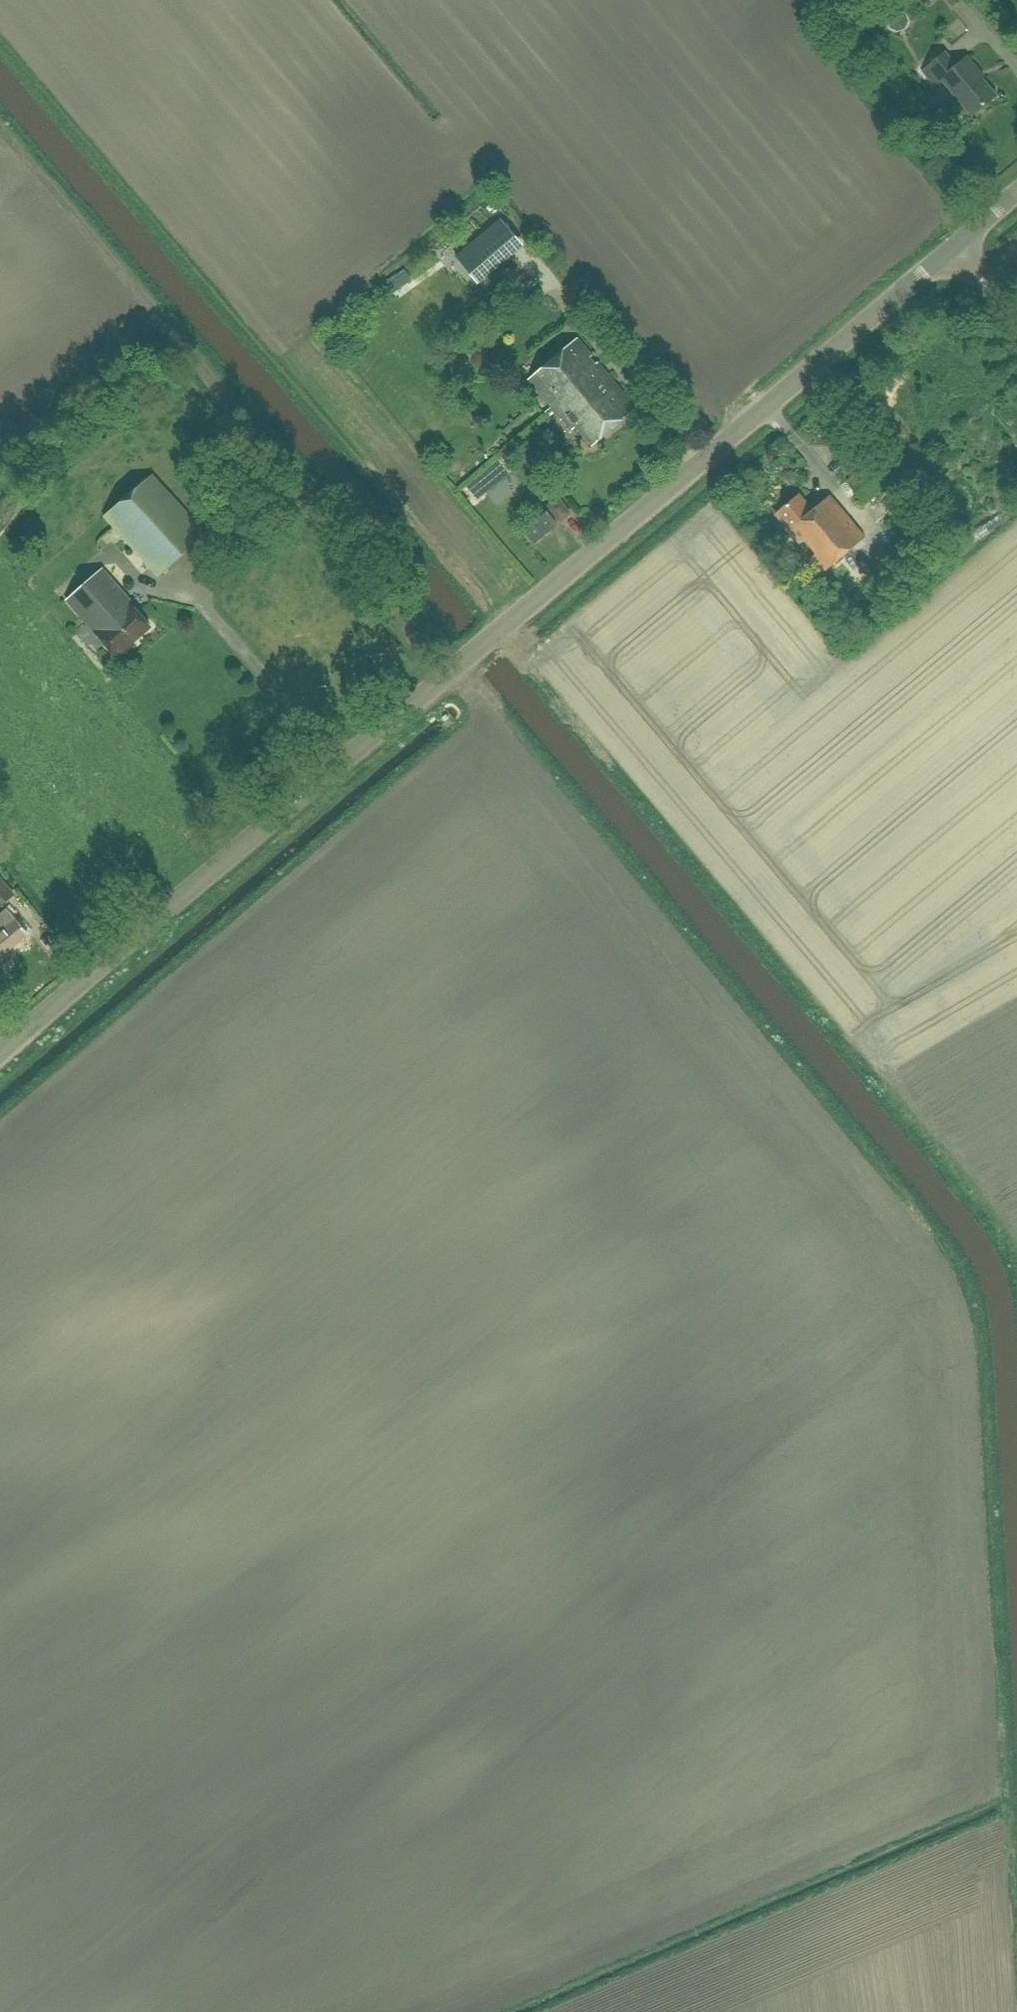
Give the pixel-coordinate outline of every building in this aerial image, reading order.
[(897,31),(905,29),(908,22),(905,15),(898,12),(891,14),(888,21),(890,28),(897,31)] [(969,117),(993,96),(975,75),(978,72),(966,58),(955,68),(943,54),(922,72),(935,88),(941,83),(969,117)] [(485,213),(462,233),(471,243),(494,223),(485,213)] [(518,242),(500,220),(456,258),(474,279),(518,242)] [(528,379),(552,409),(582,385),(588,392),(608,376),(577,339),(528,379)] [(582,385),(552,409),(560,420),(563,418),(572,429),(574,427),(591,447),(636,410),(608,376),(588,392),(582,385)] [(865,505),(889,484),(870,462),(846,483),(865,505)] [(158,578),(206,534),(152,474),(104,517),(158,578)] [(821,574),(864,539),(829,497),(811,511),(798,495),(775,515),(788,531),(786,532),(821,574)] [(534,543),(556,525),(547,513),(524,532),(534,543)] [(130,600),(102,570),(68,602),(118,657),(152,626),(129,601),(130,600)] [(14,896),(0,880),(0,908),(14,896)] [(27,935),(7,911),(0,917),(0,957),(27,935)]
